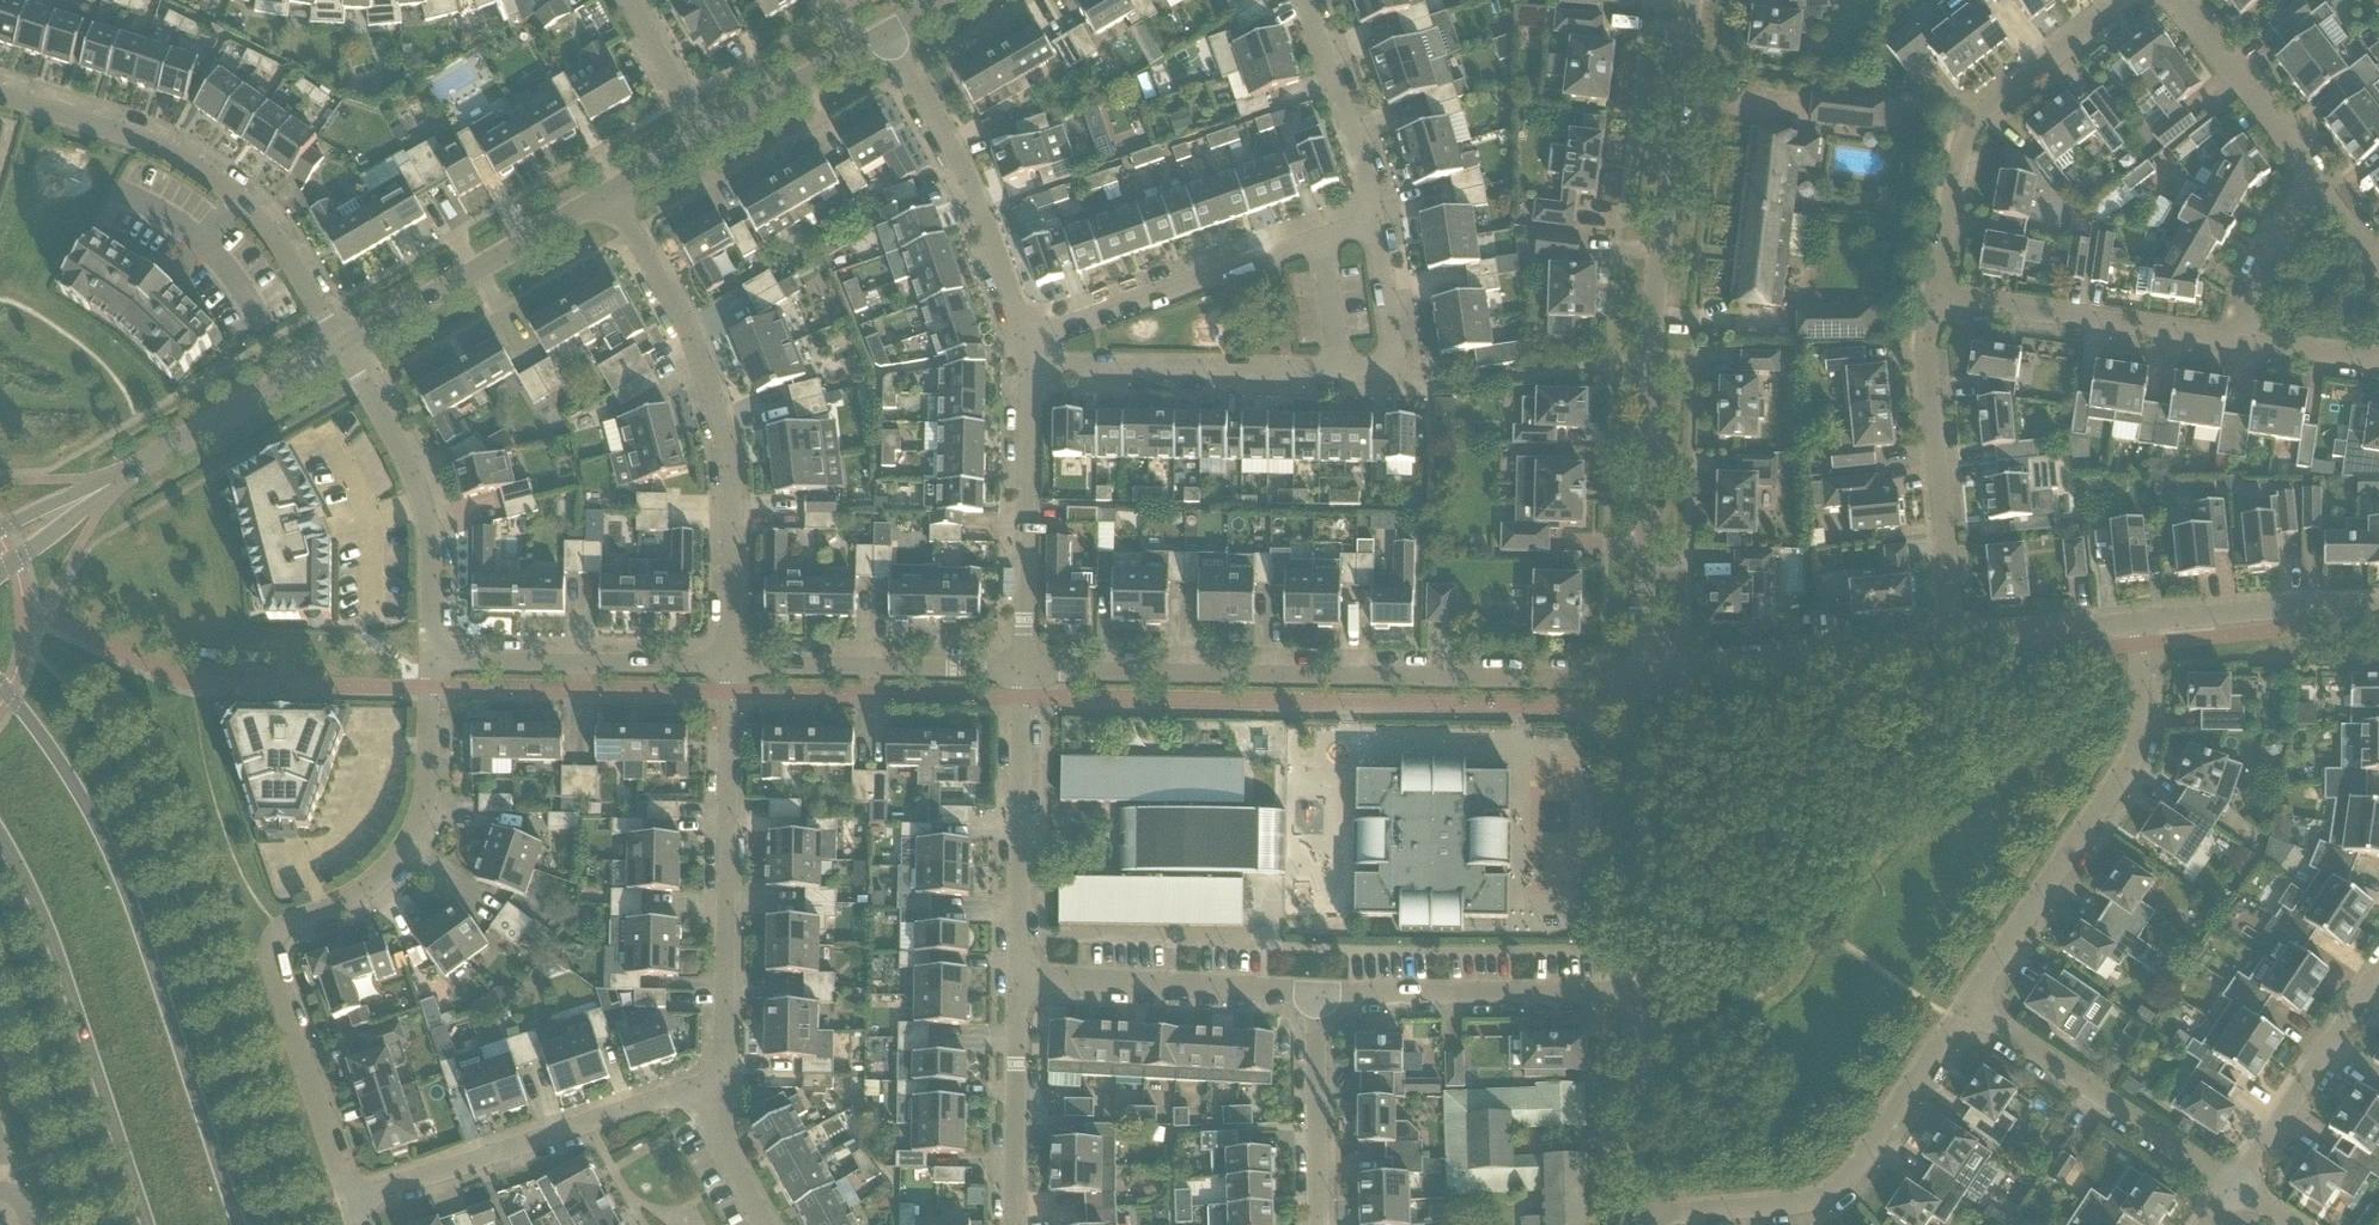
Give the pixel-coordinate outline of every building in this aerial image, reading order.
[(29,5),(13,0),(0,0),(0,43),(16,48),(29,5)] [(132,0),(114,0),(113,5),(129,10),(132,0)] [(141,0),(132,0),(129,10),(145,15),(149,3),(141,0)] [(255,12),(288,18),(291,2),(290,2),(290,0),(257,0),(255,12)] [(290,2),(291,2),(312,6),(312,24),(345,25),(345,9),(345,0),(290,0),(290,2)] [(345,9),(367,10),(369,27),(402,24),(400,7),(399,0),(345,0),(345,9)] [(400,7),(422,5),(426,22),(458,14),(455,0),(399,0),(400,7)] [(482,9),(504,0),(479,0),(482,9)] [(535,16),(544,31),(571,15),(562,0),(535,16)] [(722,0),(669,0),(691,37),(698,33),(710,53),(742,34),(730,14),(722,0)] [(767,20),(801,0),(755,0),(767,20)] [(1130,0),(1079,0),(1081,3),(1077,5),(1094,36),(1127,17),(1133,29),(1143,23),(1130,0)] [(1150,0),(1130,0),(1143,23),(1158,15),(1154,8),(1150,0)] [(1262,2),(1261,0),(1232,0),(1226,3),(1235,18),(1262,2)] [(1361,26),(1397,13),(1402,27),(1430,18),(1425,3),(1424,0),(1352,0),(1361,26)] [(1790,9),(1785,10),(1785,14),(1754,11),(1749,48),(1766,50),(1766,54),(1780,56),(1781,52),(1798,54),(1800,33),(1806,34),(1809,29),(1810,24),(1811,19),(1821,20),(1822,7),(1829,7),(1828,0),(1789,0),(1790,9)] [(1996,2),(1995,0),(1974,0),(1948,20),(1980,61),(2007,40),(1984,11),(1996,2)] [(2030,22),(2045,10),(2046,12),(2056,5),(2055,3),(2057,1),(2056,0),(2014,0),(2030,22)] [(2241,16),(2262,0),(2229,0),(2241,16)] [(2293,30),(2312,15),(2301,0),(2268,26),(2280,41),(2281,40),(2293,30)] [(1270,16),(1262,2),(1235,18),(1243,32),(1270,16)] [(2292,82),(2331,52),(2336,48),(2320,27),(2334,16),(2325,4),(2312,15),(2293,30),(2301,41),(2276,61),(2292,82)] [(43,56),(57,14),(29,5),(16,48),(43,56)] [(1547,8),(1513,6),(1514,27),(1545,30),(1547,8)] [(180,30),(185,19),(170,11),(165,23),(180,30)] [(1614,46),(1611,46),(1593,44),(1594,35),(1601,36),(1603,16),(1557,12),(1555,32),(1574,34),(1573,41),(1572,41),(1565,97),(1584,99),(1607,102),(1614,46)] [(86,23),(57,14),(43,56),(72,66),(79,43),(86,23)] [(1429,64),(1444,58),(1446,58),(1437,31),(1435,32),(1430,18),(1402,27),(1406,41),(1371,54),(1380,80),(1429,63),(1429,64)] [(195,38),(201,26),(185,19),(180,30),(195,38)] [(1953,81),(1980,61),(1948,20),(1930,34),(1924,27),(1913,26),(1887,46),(1906,71),(1931,52),(1953,81)] [(1133,29),(1130,31),(1151,67),(1164,59),(1143,23),(1133,29)] [(108,77),(121,35),(94,26),(81,68),(108,77)] [(1082,26),(1068,34),(1084,62),(1098,53),(1082,26)] [(2172,51),(2173,52),(2174,51),(2156,27),(2119,57),(2137,80),(2143,88),(2157,78),(2150,69),(2172,51)] [(1038,28),(997,51),(1021,94),(1030,89),(1024,77),(1056,59),(1050,48),(1038,28)] [(1230,32),(1209,40),(1222,78),(1228,76),(1242,71),(1242,72),(1291,55),(1288,47),(1290,46),(1287,36),(1285,37),(1282,29),(1259,36),(1234,45),(1230,32)] [(1084,62),(1068,34),(1053,43),(1069,70),(1084,62)] [(134,85),(147,43),(121,35),(108,77),(134,85)] [(599,76),(575,90),(574,90),(580,101),(592,122),(634,97),(601,41),(585,51),(599,76)] [(160,93),(173,51),(147,43),(134,85),(160,93)] [(2371,49),(2378,63),(2378,44),(2371,49)] [(258,69),(264,57),(248,50),(243,61),(258,69)] [(200,60),(173,51),(160,93),(187,102),(200,60)] [(1021,94),(997,51),(955,75),(973,106),(1005,88),(1012,99),(1021,94)] [(2200,88),(2173,52),(2172,51),(2150,69),(2157,78),(2143,88),(2170,121),(2153,134),(2164,149),(2197,124),(2185,109),(2183,111),(2178,105),(2200,88)] [(2334,83),(2342,94),(2375,68),(2366,57),(2347,72),(2331,52),(2292,82),(2308,103),(2334,83)] [(1242,71),(1228,76),(1237,103),(1236,103),(1241,118),(1247,116),(1269,108),(1264,94),(1300,82),(1291,55),(1242,72),(1242,71)] [(273,77),(279,65),(264,57),(258,69),(273,77)] [(1380,80),(1382,85),(1379,86),(1384,100),(1386,99),(1389,106),(1425,94),(1429,109),(1458,99),(1470,95),(1464,80),(1453,84),(1444,58),(1429,64),(1429,63),(1380,80)] [(2341,145),(2378,116),(2378,94),(2374,87),(2378,83),(2378,73),(2375,68),(2342,94),(2350,104),(2325,124),(2341,145)] [(220,124),(245,88),(220,70),(195,107),(220,124)] [(567,108),(580,101),(574,90),(575,90),(565,73),(550,82),(560,99),(529,117),(522,105),(513,110),(538,153),(563,138),(565,141),(576,135),(574,132),(579,129),(567,108)] [(308,99),(316,88),(302,78),(294,89),(308,99)] [(244,141),(269,104),(245,88),(220,124),(244,141)] [(322,108),(330,98),(316,88),(308,99),(322,108)] [(2088,100),(2098,113),(2113,132),(2128,121),(2103,88),(2088,100)] [(1815,91),(1811,122),(1886,131),(1886,129),(1902,130),(1906,102),(1815,91)] [(2052,108),(2047,112),(2075,149),(2096,133),(2113,154),(2124,146),(2113,132),(2098,113),(2088,121),(2068,96),(2062,100),(2060,97),(2049,105),(2052,108)] [(1406,161),(1455,145),(1447,119),(1463,114),(1458,99),(1429,109),(1434,123),(1398,134),(1406,161)] [(268,157),(293,121),(269,104),(244,141),(268,157)] [(512,168),(538,153),(513,110),(498,119),(495,114),(455,137),(459,144),(459,143),(471,164),(472,164),(484,156),(496,177),(501,174),(503,177),(514,171),(512,168)] [(2075,149),(2047,112),(2026,128),(2045,154),(2034,162),(2049,181),(2060,195),(2071,186),(2055,165),(2075,149)] [(1015,125),(1021,141),(1050,131),(1045,115),(1015,125)] [(1260,134),(1274,129),(1270,116),(1255,121),(1260,134)] [(2341,145),(2358,166),(2378,150),(2378,116),(2341,145)] [(841,142),(852,160),(860,173),(885,158),(899,183),(916,173),(883,117),(841,142)] [(996,118),(983,122),(987,136),(1001,131),(996,118)] [(2215,119),(2202,129),(2210,139),(2223,129),(2215,119)] [(292,175),(310,149),(318,138),(293,121),(268,157),(292,175)] [(1064,127),(1050,131),(1021,141),(993,151),(1004,184),(1039,171),(1044,186),(1074,176),(1069,161),(1075,159),(1075,158),(1074,158),(1064,128),(1064,127)] [(1297,150),(1284,155),(1295,187),(1309,182),(1312,193),(1339,183),(1324,141),(1320,127),(1292,137),(1297,150)] [(1236,128),(1221,133),(1226,146),(1240,141),(1236,128)] [(1752,128),(1752,130),(1743,209),(1784,214),(1784,213),(1787,183),(1792,184),(1794,165),(1816,167),(1819,137),(1798,135),(1798,134),(1752,128)] [(2210,139),(2202,129),(2189,139),(2197,149),(2210,139)] [(1226,146),(1221,133),(1207,138),(1211,151),(1226,146)] [(1534,222),(1549,224),(1572,227),(1575,207),(1574,207),(1576,193),(1596,195),(1598,174),(1599,174),(1601,158),(1600,158),(1603,137),(1571,133),(1569,148),(1551,145),(1548,174),(1566,176),(1564,191),(1562,205),(1537,202),(1534,222)] [(484,184),(472,164),(471,164),(459,143),(459,144),(443,153),(435,138),(407,154),(427,189),(447,178),(459,199),(484,184)] [(2222,154),(2224,158),(2225,157),(2249,188),(2248,189),(2250,190),(2255,186),(2257,189),(2268,181),(2265,178),(2270,174),(2242,138),(2222,154)] [(1177,163),(1191,158),(1187,145),(1172,150),(1177,163)] [(1459,157),(1455,145),(1406,161),(1408,169),(1406,170),(1409,180),(1412,179),(1414,187),(1450,176),(1455,193),(1485,186),(1474,152),(1459,157)] [(1164,160),(1160,146),(1145,152),(1150,165),(1164,160)] [(306,184),(320,165),(324,159),(310,149),(292,175),(306,184)] [(1150,165),(1145,152),(1131,157),(1135,170),(1150,165)] [(821,153),(780,177),(804,220),(813,214),(807,203),(839,184),(821,153)] [(370,194),(360,199),(367,211),(385,242),(427,218),(414,197),(427,189),(407,154),(407,155),(411,163),(398,171),(401,176),(370,194)] [(1299,197),(1295,187),(1284,155),(1259,164),(1274,206),(1299,197)] [(2236,211),(2248,189),(2249,188),(2225,157),(2224,158),(2205,192),(2200,189),(2199,190),(2236,211)] [(868,187),(860,173),(852,160),(837,169),(849,190),(853,196),(868,187)] [(2147,162),(2135,172),(2143,182),(2155,172),(2147,162)] [(1274,206),(1259,164),(1235,172),(1250,214),(1274,206)] [(1113,170),(1099,175),(1103,188),(1118,183),(1113,170)] [(1250,214),(1235,172),(1210,180),(1225,223),(1250,214)] [(2143,182),(2135,172),(2122,182),(2130,192),(2143,182)] [(1997,216),(1993,236),(1993,237),(2024,243),(2024,240),(2028,221),(2029,222),(2037,179),(2025,177),(2001,173),(2001,177),(1997,177),(1993,194),(1997,195),(1993,215),(1997,216)] [(1103,188),(1099,175),(1084,180),(1089,193),(1103,188)] [(804,220),(780,177),(738,201),(756,232),(788,214),(795,225),(804,220)] [(1225,223),(1210,180),(1186,189),(1201,231),(1225,223)] [(889,208),(910,201),(919,198),(913,182),(883,192),(889,208)] [(1488,206),(1485,186),(1455,193),(1458,210),(1420,216),(1422,223),(1418,224),(1420,236),(1423,235),(1425,243),(1476,236),(1472,208),(1488,206)] [(1055,205),(1069,200),(1065,187),(1050,192),(1055,205)] [(1201,231),(1186,189),(1161,197),(1176,240),(1201,231)] [(2229,221),(2236,211),(2199,190),(2193,200),(2191,199),(2184,211),(2229,236),(2235,225),(2229,221)] [(1176,240),(1161,197),(1137,206),(1152,248),(1176,240)] [(367,211),(360,199),(335,213),(328,200),(311,210),(344,266),(385,242),(367,211)] [(915,214),(910,201),(889,208),(880,211),(885,225),(892,222),(902,250),(944,236),(944,235),(934,207),(915,214)] [(2174,204),(2158,232),(2166,233),(2173,234),(2210,255),(2216,244),(2222,247),(2229,236),(2184,211),(2174,204)] [(1152,248),(1137,206),(1112,214),(1127,257),(1152,248)] [(1816,217),(1784,213),(1784,214),(1743,209),(1732,302),(1781,308),(1787,252),(1804,254),(1808,218),(1816,218),(1816,217)] [(1084,212),(1060,221),(1075,263),(1074,263),(1078,274),(1103,265),(1088,223),(1084,212)] [(710,259),(736,244),(729,232),(718,213),(676,238),(708,293),(725,284),(710,259)] [(1127,257),(1112,214),(1088,223),(1103,265),(1127,257)] [(1074,263),(1075,263),(1060,221),(1045,226),(1043,221),(1027,227),(1032,242),(1023,245),(1038,288),(1064,278),(1061,268),(1074,263)] [(729,232),(736,244),(744,259),(759,250),(756,243),(744,223),(729,232)] [(2113,248),(2115,236),(2099,233),(2097,246),(2113,248)] [(2166,233),(2146,269),(2158,271),(2158,272),(2197,278),(2197,277),(2210,255),(2173,234),(2166,233)] [(1549,318),(1571,319),(1595,319),(1597,268),(1572,267),(1572,259),(1578,260),(1581,240),(1538,234),(1535,255),(1553,257),(1553,266),(1550,266),(1549,318)] [(2043,244),(2024,240),(2024,243),(1993,237),(1993,236),(1986,235),(1980,270),(1984,271),(1983,275),(2001,279),(2002,274),(2022,278),(2025,260),(2039,263),(2043,244)] [(179,369),(185,374),(212,345),(209,342),(217,334),(220,337),(221,336),(176,293),(177,292),(174,290),(179,284),(163,271),(158,277),(148,269),(147,271),(95,236),(95,238),(98,240),(92,249),(88,247),(66,280),(73,285),(67,294),(64,293),(64,294),(90,311),(91,310),(123,331),(150,357),(149,358),(172,380),(173,379),(171,377),(179,369)] [(902,250),(885,256),(894,284),(911,278),(954,263),(945,236),(902,250)] [(1480,263),(1476,236),(1425,243),(1429,271),(1466,266),(1468,280),(1498,275),(1496,260),(1480,263)] [(2084,282),(2090,241),(2072,238),(2066,279),(2084,282)] [(2108,285),(2113,248),(2097,246),(2091,283),(2108,285)] [(964,291),(954,263),(911,278),(921,305),(964,291)] [(2139,268),(2136,294),(2150,296),(2195,303),(2196,297),(2200,297),(2202,284),(2198,283),(2199,277),(2197,277),(2197,278),(2158,272),(2158,271),(2146,269),(2139,268)] [(751,301),(778,286),(770,271),(743,287),(751,301)] [(612,275),(570,299),(588,330),(589,330),(613,316),(627,341),(644,331),(612,275)] [(1500,290),(1498,275),(1468,280),(1470,294),(1433,300),(1437,328),(1488,320),(1484,293),(1500,290)] [(844,285),(849,300),(862,294),(857,280),(844,285)] [(786,300),(778,286),(751,301),(759,316),(786,300)] [(964,291),(921,305),(930,333),(973,319),(963,292),(964,291)] [(868,309),(862,294),(849,300),(855,314),(868,309)] [(588,330),(570,299),(529,323),(541,344),(547,354),(579,335),(586,347),(596,341),(589,330),(588,330)] [(1799,340),(1874,339),(1873,307),(1799,309),(1799,340)] [(793,344),(780,313),(732,333),(745,364),(793,344)] [(973,319),(930,333),(939,357),(948,355),(949,362),(950,368),(941,369),(940,395),(985,395),(985,364),(986,364),(985,356),(984,348),(983,348),(973,319)] [(1492,347),(1488,320),(1437,328),(1441,355),(1475,350),(1478,370),(1523,362),(1520,343),(1492,347)] [(865,340),(871,354),(884,349),(878,335),(865,340)] [(483,350),(457,365),(475,396),(474,397),(481,408),(490,402),(484,391),(516,372),(498,341),(494,344),(492,340),(481,346),(483,350)] [(805,375),(793,344),(745,364),(758,395),(805,375)] [(598,367),(613,393),(651,371),(636,345),(598,367)] [(1969,377),(1977,378),(1979,401),(2010,398),(2010,399),(2014,399),(2021,353),(1973,346),(1969,377)] [(891,366),(884,349),(871,354),(876,365),(881,368),(891,366)] [(1846,412),(1851,412),(1851,411),(1890,407),(1889,402),(1893,402),(1891,384),(1888,385),(1886,367),(1867,369),(1865,350),(1825,353),(1826,373),(1842,372),(1846,412)] [(1720,438),(1744,439),(1757,439),(1758,419),(1764,419),(1765,401),(1758,401),(1759,382),(1757,382),(1757,372),(1779,372),(1780,354),(1742,353),(1742,371),(1745,371),(1744,381),(1721,381),(1721,402),(1720,402),(1719,416),(1720,416),(1720,438)] [(551,359),(534,368),(550,395),(566,386),(551,359)] [(2116,413),(2122,368),(2096,364),(2091,395),(2078,393),(2072,434),(2086,437),(2088,419),(2114,423),(2116,413)] [(2128,368),(2122,368),(2116,413),(2114,423),(2140,426),(2138,444),(2152,446),(2158,405),(2144,403),(2149,371),(2142,370),(2142,366),(2129,364),(2128,368)] [(450,411),(474,397),(475,396),(457,365),(415,389),(448,445),(464,435),(450,411)] [(550,395),(534,368),(518,378),(534,405),(550,395)] [(660,385),(651,371),(613,393),(622,407),(660,385)] [(883,381),(883,394),(897,394),(897,375),(888,376),(883,381)] [(2195,427),(2202,379),(2176,375),(2171,407),(2158,405),(2152,446),(2177,450),(2180,425),(2195,427)] [(2228,383),(2202,379),(2195,427),(2221,431),(2217,455),(2231,457),(2237,417),(2224,415),(2228,383)] [(789,388),(793,404),(824,396),(820,380),(789,388)] [(2274,439),(2281,390),(2255,387),(2251,418),(2237,417),(2231,457),(2245,459),(2248,435),(2274,439)] [(1524,400),(1524,428),(1515,428),(1515,444),(1556,445),(1556,429),(1586,430),(1587,394),(1582,394),(1582,389),(1567,388),(1567,393),(1538,393),(1538,401),(1524,400)] [(2308,394),(2281,390),(2274,439),(2300,443),(2297,467),(2311,469),(2317,428),(2303,426),(2308,394)] [(897,409),(897,394),(883,394),(883,409),(897,409)] [(984,424),(985,395),(940,395),(940,424),(985,425),(985,424),(984,424)] [(828,412),(824,396),(793,404),(797,420),(828,412)] [(2014,444),(2010,399),(2010,398),(1979,401),(1978,401),(1983,448),(1995,447),(1997,463),(2039,459),(2037,441),(2014,444)] [(668,406),(618,420),(626,452),(676,439),(668,406)] [(1890,411),(1890,407),(1851,411),(1851,412),(1853,432),(1840,433),(1842,450),(1831,451),(1832,469),(1876,465),(1874,448),(1894,446),(1892,429),(1896,429),(1894,411),(1890,411)] [(2342,478),(2358,478),(2358,477),(2378,477),(2378,412),(2369,410),(2366,435),(2348,432),(2347,443),(2335,442),(2333,457),(2344,459),(2342,478)] [(1098,424),(1097,424),(1083,424),(1083,413),(1055,413),(1054,457),(1097,458),(1098,424)] [(1123,459),(1124,414),(1097,413),(1097,424),(1098,424),(1097,458),(1123,459)] [(1149,459),(1150,414),(1124,414),(1123,459),(1149,459)] [(1175,459),(1175,415),(1150,414),(1149,459),(1175,459)] [(1201,460),(1201,415),(1175,415),(1175,459),(1201,460)] [(1243,427),(1242,427),(1228,426),(1228,415),(1201,415),(1201,460),(1242,460),(1243,427)] [(1268,461),(1269,416),(1242,416),(1242,427),(1243,427),(1242,460),(1268,461)] [(1294,461),(1295,416),(1269,416),(1268,461),(1294,461)] [(1320,462),(1321,417),(1295,416),(1294,461),(1320,462)] [(1346,462),(1347,417),(1321,417),(1320,462),(1346,462)] [(1372,429),(1373,429),(1373,418),(1347,417),(1346,462),(1372,462),(1372,429)] [(1387,429),(1373,429),(1372,429),(1372,462),(1415,463),(1415,442),(1415,418),(1387,418),(1387,429)] [(772,459),(772,462),(824,456),(820,423),(768,429),(771,447),(768,447),(770,460),(772,459)] [(984,454),(985,425),(940,424),(939,453),(984,454)] [(883,432),(882,452),(896,452),(901,452),(901,432),(883,432)] [(491,456),(478,435),(451,450),(459,464),(491,456)] [(685,471),(676,439),(626,452),(635,484),(685,471)] [(333,546),(332,544),(332,530),(326,519),(325,517),(289,454),(289,453),(288,452),(261,467),(261,468),(234,483),(235,488),(234,488),(236,496),(242,494),(246,510),(240,511),(242,518),(243,518),(260,585),(261,592),(267,591),(271,606),(266,608),(267,615),(268,615),(269,620),(301,620),(332,621),(332,546),(333,546)] [(505,452),(491,456),(459,464),(456,465),(464,499),(500,489),(504,504),(534,496),(530,480),(514,484),(505,452)] [(896,468),(896,452),(882,452),(882,467),(896,468)] [(984,483),(984,454),(939,453),(939,482),(984,483)] [(829,498),(824,456),(772,462),(776,495),(809,491),(809,498),(806,497),(806,514),(837,515),(837,498),(829,498)] [(2054,457),(2039,459),(1997,463),(1998,479),(1986,480),(1988,501),(1984,501),(1986,515),(1990,515),(1990,521),(2036,517),(2034,492),(2058,490),(2054,457)] [(1757,487),(1776,487),(1777,459),(1739,458),(1738,477),(1719,476),(1717,534),(1756,535),(1757,487)] [(1503,526),(1502,552),(1549,553),(1549,529),(1560,530),(1560,524),(1582,524),(1582,503),(1584,503),(1585,488),(1583,488),(1583,467),(1566,467),(1566,461),(1518,460),(1517,504),(1536,504),(1536,527),(1503,526)] [(1851,532),(1878,529),(1901,527),(1900,515),(1904,514),(1903,501),(1899,502),(1898,490),(1891,490),(1883,491),(1879,491),(1877,475),(1821,481),(1824,510),(1849,507),(1851,532)] [(2358,477),(2358,478),(2358,495),(2378,495),(2378,477),(2358,477)] [(924,482),(924,512),(931,512),(930,526),(962,527),(962,513),(983,513),(983,484),(984,484),(984,483),(939,482),(924,482)] [(1096,502),(1112,502),(1112,488),(1097,488),(1096,502)] [(1148,503),(1148,489),(1133,489),(1133,502),(1148,503)] [(1164,489),(1148,489),(1148,503),(1164,503),(1164,489)] [(1185,489),(1184,503),(1200,504),(1200,490),(1185,489)] [(2303,530),(2321,530),(2321,489),(2303,489),(2303,530)] [(1293,505),(1294,491),(1278,491),(1278,505),(1293,505)] [(1309,491),(1294,491),(1293,505),(1309,505),(1309,491)] [(1345,506),(1345,492),(1330,492),(1330,506),(1345,506)] [(1361,492),(1345,492),(1345,506),(1360,506),(1361,492)] [(2243,518),(2239,519),(2241,534),(2244,534),(2245,547),(2248,571),(2252,570),(2252,572),(2265,571),(2264,569),(2278,568),(2275,531),(2280,531),(2281,535),(2298,533),(2296,509),(2294,492),(2277,494),(2277,497),(2270,498),(2272,514),(2242,517),(2243,518)] [(637,495),(637,511),(669,512),(669,495),(637,495)] [(538,512),(534,496),(504,504),(508,520),(538,512)] [(1257,512),(1257,498),(1242,497),(1241,511),(1257,512)] [(2175,575),(2178,574),(2178,578),(2215,574),(2213,554),(2228,553),(2223,501),(2194,504),(2197,528),(2173,530),(2176,558),(2173,558),(2175,575)] [(1067,526),(1099,526),(1099,509),(1068,509),(1067,526)] [(668,532),(669,512),(637,511),(637,531),(668,532)] [(1400,514),(1376,513),(1375,528),(1399,529),(1400,514)] [(837,531),(837,515),(806,514),(805,531),(837,531)] [(2094,525),(2095,543),(2098,567),(2114,565),(2115,584),(2149,580),(2143,520),(2094,525)] [(2359,537),(2359,520),(2346,520),(2346,536),(2324,536),(2324,565),(2369,565),(2370,565),(2370,537),(2359,537)] [(2359,520),(2359,537),(2370,537),(2370,565),(2369,565),(2369,567),(2378,567),(2378,520),(2369,520),(2359,520)] [(962,544),(962,527),(930,526),(930,543),(962,544)] [(515,612),(515,578),(494,578),(495,528),(476,528),(474,611),(515,612)] [(673,581),(651,581),(651,614),(692,615),(693,531),(674,531),(673,581)] [(806,617),(807,583),(785,583),(786,533),(767,532),(766,616),(806,617)] [(1048,621),(1089,622),(1090,588),(1097,588),(1097,583),(1098,570),(1068,569),(1068,538),(1049,537),(1048,621)] [(2083,541),(2064,543),(2068,579),(2087,577),(2083,541)] [(583,574),(584,543),(565,542),(565,573),(583,574)] [(603,543),(584,543),(583,574),(602,574),(603,543)] [(1395,576),(1374,576),(1374,587),(1372,587),(1372,626),(1376,626),(1376,630),(1389,630),(1389,626),(1413,627),(1415,543),(1395,543),(1395,576)] [(1914,580),(1910,581),(1907,546),(1885,548),(1888,580),(1850,584),(1854,616),(1873,614),(1873,616),(1894,614),(1894,612),(1913,611),(1911,593),(1915,593),(1914,580)] [(874,579),(874,547),(857,547),(856,578),(874,579)] [(892,547),(874,547),(874,579),(891,579),(892,547)] [(2024,547),(1987,550),(1989,567),(1987,567),(1989,586),(1991,586),(1993,603),(2001,602),(2002,608),(2021,606),(2020,600),(2029,599),(2024,547)] [(1313,625),(1314,559),(1291,559),(1291,550),(1271,550),(1271,555),(1270,586),(1285,586),(1285,625),(1313,625)] [(1114,555),(1114,553),(1098,553),(1098,559),(1098,570),(1097,583),(1113,583),(1112,622),(1140,623),(1141,555),(1114,555)] [(1169,584),(1184,584),(1184,554),(1169,554),(1169,553),(1141,553),(1141,555),(1140,623),(1146,623),(1146,625),(1160,625),(1161,623),(1168,623),(1169,584)] [(1708,624),(1737,625),(1751,626),(1751,619),(1758,619),(1758,602),(1752,602),(1752,597),(1765,597),(1766,573),(1772,573),(1773,554),(1736,553),(1736,572),(1739,572),(1738,582),(1709,581),(1708,624)] [(1226,624),(1227,572),(1200,572),(1200,554),(1184,554),(1184,584),(1199,585),(1198,624),(1206,624),(1206,627),(1218,628),(1218,624),(1226,624)] [(1255,585),(1270,586),(1271,555),(1228,555),(1227,572),(1226,624),(1254,625),(1255,585)] [(1314,559),(1313,625),(1319,626),(1319,628),(1333,628),(1333,626),(1341,626),(1341,586),(1356,587),(1357,555),(1340,555),(1340,560),(1314,559)] [(1374,556),(1357,555),(1356,587),(1374,587),(1374,562),(1374,556)] [(651,614),(651,581),(648,581),(648,561),(629,561),(629,580),(601,580),(601,614),(651,614)] [(940,585),(941,566),(925,566),(924,585),(890,585),(890,594),(890,618),(896,618),(896,622),(908,622),(908,618),(940,619),(940,585)] [(981,570),(980,570),(962,570),(962,586),(940,585),(940,619),(943,619),(943,623),(956,623),(956,619),(981,620),(981,570)] [(1529,588),(1528,621),(1534,621),(1533,635),(1580,636),(1580,617),(1582,617),(1582,596),(1581,596),(1581,576),(1535,575),(1535,589),(1529,588)] [(565,579),(515,578),(515,612),(565,613),(565,579)] [(857,584),(807,583),(806,617),(857,618),(857,584)] [(1428,585),(1428,599),(1428,623),(1456,623),(1457,586),(1428,585)] [(2189,678),(2189,683),(2185,683),(2185,696),(2189,696),(2189,711),(2201,711),(2201,732),(2244,732),(2244,697),(2230,697),(2230,678),(2189,678)] [(2362,725),(2378,725),(2378,678),(2351,678),(2351,725),(2362,725)] [(2293,705),(2294,724),(2316,724),(2315,705),(2293,705)] [(268,828),(300,829),(300,828),(309,828),(323,793),(333,765),(344,736),(345,736),(346,736),(331,713),(329,714),(329,715),(302,714),(273,713),(270,713),(270,714),(242,714),(242,712),(241,712),(225,733),(226,734),(227,734),(237,763),(236,763),(246,791),(258,827),(268,828)] [(1819,724),(1825,717),(1822,715),(1816,722),(1819,724)] [(514,761),(514,727),(510,727),(510,724),(498,723),(498,727),(473,727),(473,776),(492,776),(492,760),(514,761)] [(546,728),(514,727),(514,761),(564,762),(564,728),(558,728),(558,724),(546,724),(546,728)] [(2325,786),(2367,786),(2367,772),(2378,772),(2378,725),(2362,725),(2351,725),(2342,726),(2342,770),(2325,770),(2325,786)] [(597,753),(597,762),(625,763),(624,781),(644,782),(645,763),(647,763),(648,730),(597,729),(597,753)] [(648,730),(647,763),(668,763),(668,779),(687,780),(688,730),(648,730)] [(804,766),(805,732),(764,732),(763,781),(782,781),(783,765),(804,766)] [(855,733),(805,732),(804,766),(854,767),(855,733)] [(937,768),(938,734),(888,734),(887,767),(919,768),(918,787),(935,787),(935,768),(937,768)] [(935,768),(935,784),(978,785),(979,735),(938,734),(937,768),(935,768)] [(2188,789),(2179,802),(2214,826),(2230,803),(2243,766),(2227,761),(2227,760),(2212,755),(2190,748),(2177,785),(2188,789)] [(1286,875),(1287,813),(1244,812),(1245,760),(1062,757),(1061,803),(1127,804),(1127,811),(1120,811),(1120,835),(1127,835),(1126,848),(1120,848),(1119,873),(1126,873),(1126,880),(1060,879),(1060,924),(1243,927),(1244,874),(1286,875)] [(1486,869),(1503,870),(1511,870),(1511,825),(1486,824),(1486,814),(1510,815),(1511,775),(1466,775),(1466,761),(1465,761),(1465,763),(1456,763),(1456,761),(1455,761),(1454,763),(1446,762),(1446,761),(1444,761),(1444,762),(1435,762),(1435,761),(1434,761),(1434,762),(1425,762),(1425,761),(1423,761),(1423,762),(1415,762),(1415,760),(1413,760),(1413,762),(1404,762),(1404,760),(1403,760),(1403,774),(1358,773),(1357,812),(1381,813),(1381,823),(1355,822),(1355,824),(1357,824),(1357,833),(1354,833),(1354,835),(1357,835),(1357,844),(1354,844),(1354,846),(1357,846),(1356,855),(1354,855),(1354,857),(1356,857),(1356,866),(1353,866),(1353,867),(1380,868),(1379,878),(1356,877),(1356,917),(1400,918),(1400,931),(1402,931),(1402,929),(1410,929),(1410,931),(1412,931),(1412,930),(1421,930),(1421,931),(1422,931),(1422,930),(1431,930),(1431,931),(1433,931),(1433,930),(1441,930),(1441,931),(1443,932),(1443,930),(1452,930),(1452,932),(1453,932),(1453,930),(1462,930),(1462,932),(1464,932),(1464,919),(1508,919),(1509,880),(1485,879),(1486,869)] [(580,799),(580,768),(562,768),(562,799),(564,799),(580,799)] [(598,768),(580,768),(580,799),(598,799),(598,768)] [(870,804),(871,772),(853,772),(852,804),(870,804)] [(888,773),(871,772),(870,804),(888,804),(888,773)] [(2367,802),(2367,786),(2325,786),(2325,800),(2336,800),(2333,824),(2378,830),(2378,803),(2367,802)] [(511,796),(504,796),(480,795),(480,813),(511,813),(511,796)] [(801,801),(770,800),(770,818),(801,818),(801,801)] [(2198,849),(2214,826),(2179,802),(2171,814),(2161,807),(2141,837),(2174,859),(2175,859),(2187,867),(2198,849)] [(648,820),(679,821),(680,804),(648,803),(648,820)] [(939,808),(939,825),(970,826),(971,808),(939,808)] [(580,814),(564,814),(549,814),(549,829),(579,830),(580,814)] [(769,832),(769,860),(821,861),(837,862),(837,834),(838,819),(831,818),(807,818),(807,833),(769,832)] [(629,835),(629,863),(680,864),(681,858),(683,858),(683,844),(681,844),(681,836),(643,835),(644,820),(613,819),(613,835),(629,835)] [(2333,824),(2329,846),(2320,842),(2315,855),(2353,870),(2360,854),(2378,857),(2378,830),(2333,824)] [(902,840),(902,867),(970,869),(970,862),(972,862),(972,848),(970,848),(970,841),(932,840),(932,825),(902,825),(902,840)] [(494,827),(485,854),(534,871),(543,844),(494,827)] [(2242,848),(2238,854),(2247,861),(2239,874),(2246,879),(2259,860),(2242,848)] [(525,897),(534,871),(485,854),(482,862),(480,861),(476,872),(479,872),(476,880),(525,897)] [(2359,927),(2374,905),(2347,886),(2353,870),(2315,855),(2309,868),(2320,872),(2307,891),(2359,927)] [(820,889),(821,861),(769,860),(769,869),(766,869),(766,880),(769,880),(768,888),(806,889),(806,903),(836,904),(837,889),(820,889)] [(2111,903),(2102,916),(2138,940),(2156,913),(2141,903),(2155,882),(2124,862),(2122,865),(2118,863),(2112,873),(2115,875),(2101,896),(2111,903)] [(680,892),(680,864),(629,863),(628,890),(612,890),(612,905),(642,906),(642,891),(680,892)] [(969,896),(969,869),(902,867),(901,910),(931,911),(931,896),(969,896)] [(2357,930),(2359,927),(2307,891),(2292,913),(2283,907),(2276,919),(2310,942),(2317,931),(2344,949),(2347,945),(2350,947),(2360,933),(2357,930)] [(508,903),(500,916),(524,934),(533,921),(508,903)] [(768,917),(768,945),(819,946),(820,932),(826,933),(827,919),(836,919),(836,904),(806,903),(806,918),(768,917)] [(459,904),(436,920),(467,962),(490,945),(459,904)] [(612,905),(611,948),(627,948),(679,949),(679,940),(682,940),(682,929),(679,929),(679,921),(642,920),(642,906),(612,905)] [(931,925),(931,911),(901,910),(901,925),(917,925),(916,954),(931,954),(969,954),(969,926),(931,925)] [(524,934),(500,916),(491,928),(515,946),(524,934)] [(2063,952),(2083,966),(2097,975),(2107,959),(2119,967),(2127,955),(2140,964),(2151,949),(2138,940),(2102,916),(2092,931),(2082,925),(2063,952)] [(2279,938),(2264,959),(2314,993),(2329,972),(2303,953),(2310,942),(2276,919),(2268,930),(2279,938)] [(467,962),(436,920),(432,924),(430,922),(419,930),(420,932),(414,937),(445,979),(467,962)] [(367,1007),(361,1009),(352,982),(374,975),(376,981),(396,974),(386,941),(331,960),(329,954),(308,960),(315,980),(321,978),(334,1019),(349,1014),(354,1029),(372,1023),(367,1007)] [(819,974),(819,946),(768,945),(767,952),(765,952),(765,966),(767,966),(767,973),(805,974),(805,989),(835,989),(835,974),(819,974)] [(679,977),(679,949),(627,948),(627,975),(611,975),(610,990),(635,991),(641,991),(641,976),(679,977)] [(930,969),(931,954),(916,954),(900,953),(900,969),(916,969),(916,996),(968,997),(968,969),(930,969)] [(2311,999),(2314,993),(2264,959),(2249,981),(2238,974),(2230,985),(2265,1009),(2273,997),(2299,1015),(2303,1009),(2307,1012),(2314,1001),(2311,999)] [(2055,985),(2045,979),(2025,1008),(2074,1041),(2087,1023),(2083,1021),(2099,996),(2064,972),(2055,985)] [(2217,1025),(2269,1060),(2284,1038),(2257,1020),(2265,1009),(2230,985),(2223,997),(2231,1003),(2217,1025)] [(835,1004),(835,989),(805,989),(804,1003),(767,1003),(767,1010),(763,1010),(763,1022),(766,1023),(766,1031),(818,1032),(819,1004),(835,1004)] [(667,991),(641,991),(635,991),(635,1008),(666,1008),(667,991)] [(967,1005),(968,997),(916,996),(915,1024),(899,1024),(899,1039),(929,1039),(929,1025),(967,1025),(967,1018),(971,1018),(971,1005),(967,1005)] [(445,1027),(435,998),(421,1003),(430,1031),(445,1027)] [(593,1029),(567,1038),(583,1087),(610,1078),(598,1043),(612,1038),(603,1009),(588,1014),(593,1029)] [(616,1025),(624,1049),(631,1071),(661,1061),(662,1065),(674,1061),(673,1058),(677,1056),(666,1022),(631,1034),(627,1021),(616,1025)] [(1081,1076),(1083,1024),(1052,1022),(1049,1074),(1081,1076)] [(349,1063),(350,1067),(347,1068),(351,1081),(354,1080),(362,1102),(401,1089),(394,1068),(403,1065),(405,1060),(399,1042),(405,1040),(399,1024),(360,1037),(367,1057),(349,1063)] [(1112,1078),(1115,1026),(1083,1024),(1081,1076),(1112,1078)] [(2254,1082),(2269,1060),(2217,1025),(2202,1046),(2193,1040),(2185,1052),(2201,1063),(2220,1075),(2227,1064),(2254,1082)] [(1144,1079),(1147,1027),(1115,1026),(1112,1078),(1144,1079)] [(1176,1081),(1179,1029),(1147,1027),(1144,1079),(1176,1081)] [(1208,1083),(1211,1031),(1179,1029),(1176,1081),(1208,1083)] [(583,1087),(567,1038),(541,1047),(536,1031),(522,1036),(531,1065),(545,1060),(557,1096),(564,1093),(565,1097),(577,1093),(576,1090),(583,1087)] [(766,1031),(766,1059),(803,1059),(803,1074),(834,1075),(834,1032),(818,1032),(766,1031)] [(1240,1085),(1243,1033),(1211,1031),(1208,1083),(1240,1085)] [(1274,1034),(1243,1033),(1240,1085),(1272,1086),(1274,1034)] [(1360,1074),(1360,1098),(1360,1099),(1395,1099),(1423,1099),(1423,1093),(1441,1094),(1441,1081),(1405,1081),(1405,1073),(1403,1073),(1404,1038),(1372,1038),(1372,1034),(1359,1034),(1359,1038),(1356,1038),(1356,1074),(1360,1074)] [(517,1069),(531,1065),(522,1036),(507,1041),(512,1056),(487,1064),(487,1062),(485,1063),(486,1065),(502,1114),(511,1111),(512,1113),(522,1110),(521,1108),(529,1105),(517,1069)] [(1523,1072),(1523,1073),(1525,1073),(1525,1078),(1566,1078),(1566,1071),(1586,1071),(1586,1067),(1590,1067),(1590,1055),(1586,1055),(1586,1037),(1562,1037),(1562,1036),(1548,1036),(1548,1037),(1523,1037),(1523,1040),(1523,1072)] [(966,1083),(967,1054),(929,1054),(929,1039),(899,1039),(898,1082),(928,1082),(966,1083)] [(486,1065),(485,1063),(481,1049),(440,1063),(450,1092),(464,1087),(476,1123),(502,1114),(486,1065)] [(1465,1087),(1464,1053),(1445,1053),(1446,1088),(1465,1087)] [(2201,1063),(2172,1106),(2184,1114),(2183,1114),(2217,1137),(2219,1133),(2223,1135),(2230,1125),(2227,1122),(2235,1110),(2225,1103),(2237,1085),(2236,1084),(2235,1085),(2220,1075),(2201,1063)] [(2003,1112),(2003,1111),(2017,1092),(1984,1069),(1961,1102),(1971,1109),(1962,1123),(1999,1147),(2017,1121),(2003,1112)] [(833,1090),(834,1075),(803,1074),(803,1090),(833,1090)] [(865,1082),(865,1076),(850,1076),(850,1088),(865,1088),(865,1082)] [(880,1082),(865,1082),(865,1097),(879,1097),(880,1082)] [(898,1082),(897,1125),(914,1125),(966,1126),(966,1120),(968,1120),(968,1106),(966,1106),(966,1098),(928,1097),(928,1082),(898,1082)] [(416,1084),(401,1089),(362,1102),(379,1154),(392,1150),(393,1153),(406,1149),(405,1146),(418,1141),(413,1125),(428,1120),(416,1084)] [(1544,1191),(1544,1201),(1587,1200),(1585,1155),(1542,1157),(1542,1158),(1513,1159),(1512,1128),(1561,1127),(1585,1126),(1583,1084),(1538,1085),(1538,1091),(1446,1094),(1449,1194),(1544,1191)] [(2344,1107),(2378,1131),(2378,1099),(2359,1085),(2344,1107)] [(764,1122),(753,1129),(767,1154),(767,1155),(807,1133),(798,1118),(807,1112),(798,1095),(788,1101),(783,1093),(765,1103),(764,1122)] [(1395,1123),(1395,1099),(1360,1099),(1360,1098),(1359,1098),(1359,1118),(1355,1118),(1355,1136),(1359,1136),(1359,1143),(1386,1144),(1386,1160),(1392,1160),(1392,1159),(1423,1159),(1423,1142),(1419,1142),(1419,1134),(1408,1123),(1395,1123)] [(1080,1118),(1080,1100),(1065,1100),(1065,1118),(1080,1118)] [(1094,1100),(1080,1100),(1080,1118),(1094,1118),(1094,1100)] [(865,1120),(865,1118),(865,1104),(865,1101),(850,1109),(859,1124),(865,1120)] [(1253,1125),(1252,1107),(1238,1108),(1238,1125),(1253,1125)] [(2344,1107),(2329,1129),(2356,1147),(2348,1158),(2371,1174),(2378,1180),(2378,1147),(2377,1146),(2378,1142),(2378,1131),(2344,1107)] [(1142,1126),(1143,1108),(1128,1108),(1128,1126),(1142,1126)] [(1157,1109),(1143,1108),(1142,1126),(1157,1126),(1157,1109)] [(1238,1125),(1238,1108),(1223,1108),(1224,1126),(1238,1125)] [(1189,1127),(1189,1109),(1174,1110),(1175,1128),(1189,1127)] [(1947,1124),(1944,1127),(1941,1125),(1934,1135),(1938,1137),(1923,1158),(1933,1165),(1925,1178),(1960,1202),(1992,1154),(1947,1124)] [(965,1154),(966,1126),(914,1125),(913,1153),(897,1152),(897,1168),(927,1168),(927,1153),(965,1154)] [(1116,1167),(1116,1126),(1086,1125),(1086,1140),(1053,1140),(1053,1166),(1116,1167)] [(781,1181),(821,1159),(807,1133),(767,1155),(781,1181)] [(1214,1179),(1228,1179),(1272,1177),(1272,1174),(1275,1174),(1275,1157),(1271,1158),(1271,1149),(1239,1150),(1238,1133),(1202,1134),(1202,1152),(1213,1151),(1214,1179)] [(2353,1200),(2371,1174),(2348,1158),(2334,1149),(2325,1162),(2312,1154),(2290,1187),(2323,1209),(2337,1189),(2353,1200)] [(852,1156),(860,1170),(873,1163),(862,1150),(852,1156)] [(2047,1178),(2061,1188),(2078,1163),(2064,1153),(2047,1178)] [(537,1184),(553,1211),(601,1185),(585,1157),(537,1184)] [(795,1206),(835,1184),(821,1159),(781,1181),(795,1206)] [(1423,1174),(1423,1159),(1392,1159),(1392,1160),(1392,1174),(1360,1175),(1361,1202),(1410,1201),(1409,1174),(1423,1174)] [(881,1174),(873,1163),(860,1170),(867,1182),(881,1174)] [(1086,1211),(1116,1209),(1115,1193),(1116,1167),(1053,1166),(1053,1170),(1051,1170),(1051,1169),(1050,1169),(1050,1190),(1051,1190),(1051,1189),(1053,1189),(1053,1193),(1085,1194),(1086,1211)] [(965,1184),(965,1169),(935,1168),(935,1184),(965,1184)] [(1273,1204),(1272,1177),(1228,1179),(1229,1206),(1273,1204)] [(1960,1202),(1925,1178),(1917,1190),(1907,1183),(1887,1212),(1906,1224),(1927,1224),(1932,1217),(1944,1224),(1960,1202)] [(2083,1203),(2116,1224),(2118,1224),(2125,1215),(2140,1224),(2157,1224),(2166,1212),(2170,1214),(2176,1205),(2172,1203),(2175,1199),(2145,1178),(2131,1199),(2116,1189),(2107,1201),(2091,1190),(2083,1203)] [(849,1210),(835,1184),(795,1206),(796,1207),(796,1206),(807,1224),(822,1224),(849,1210)] [(601,1185),(553,1211),(560,1224),(594,1224),(614,1214),(611,1210),(615,1208),(609,1197),(605,1199),(599,1188),(602,1186),(601,1185)] [(501,1192),(508,1214),(527,1208),(520,1186),(501,1192)] [(1175,1192),(1176,1208),(1192,1207),(1192,1191),(1175,1192)] [(1587,1200),(1544,1201),(1544,1219),(1523,1220),(1523,1224),(1587,1224),(1587,1200)] [(1410,1201),(1361,1202),(1361,1224),(1410,1224),(1410,1201)] [(498,1221),(492,1203),(469,1211),(474,1224),(486,1224),(498,1221)] [(2083,1203),(2075,1215),(2086,1222),(2084,1224),(2116,1224),(2083,1203)] [(1273,1204),(1229,1206),(1230,1224),(1274,1224),(1273,1204)] [(943,1222),(915,1222),(916,1206),(900,1205),(900,1224),(943,1224),(943,1222)] [(1193,1223),(1192,1207),(1176,1208),(1177,1224),(1193,1223)] [(1116,1209),(1086,1211),(1087,1224),(1117,1224),(1116,1209)] [(849,1210),(822,1224),(858,1224),(849,1210)] [(512,1224),(529,1224),(531,1224),(525,1211),(509,1219),(512,1224)] [(614,1214),(594,1224),(620,1224),(614,1214)]
